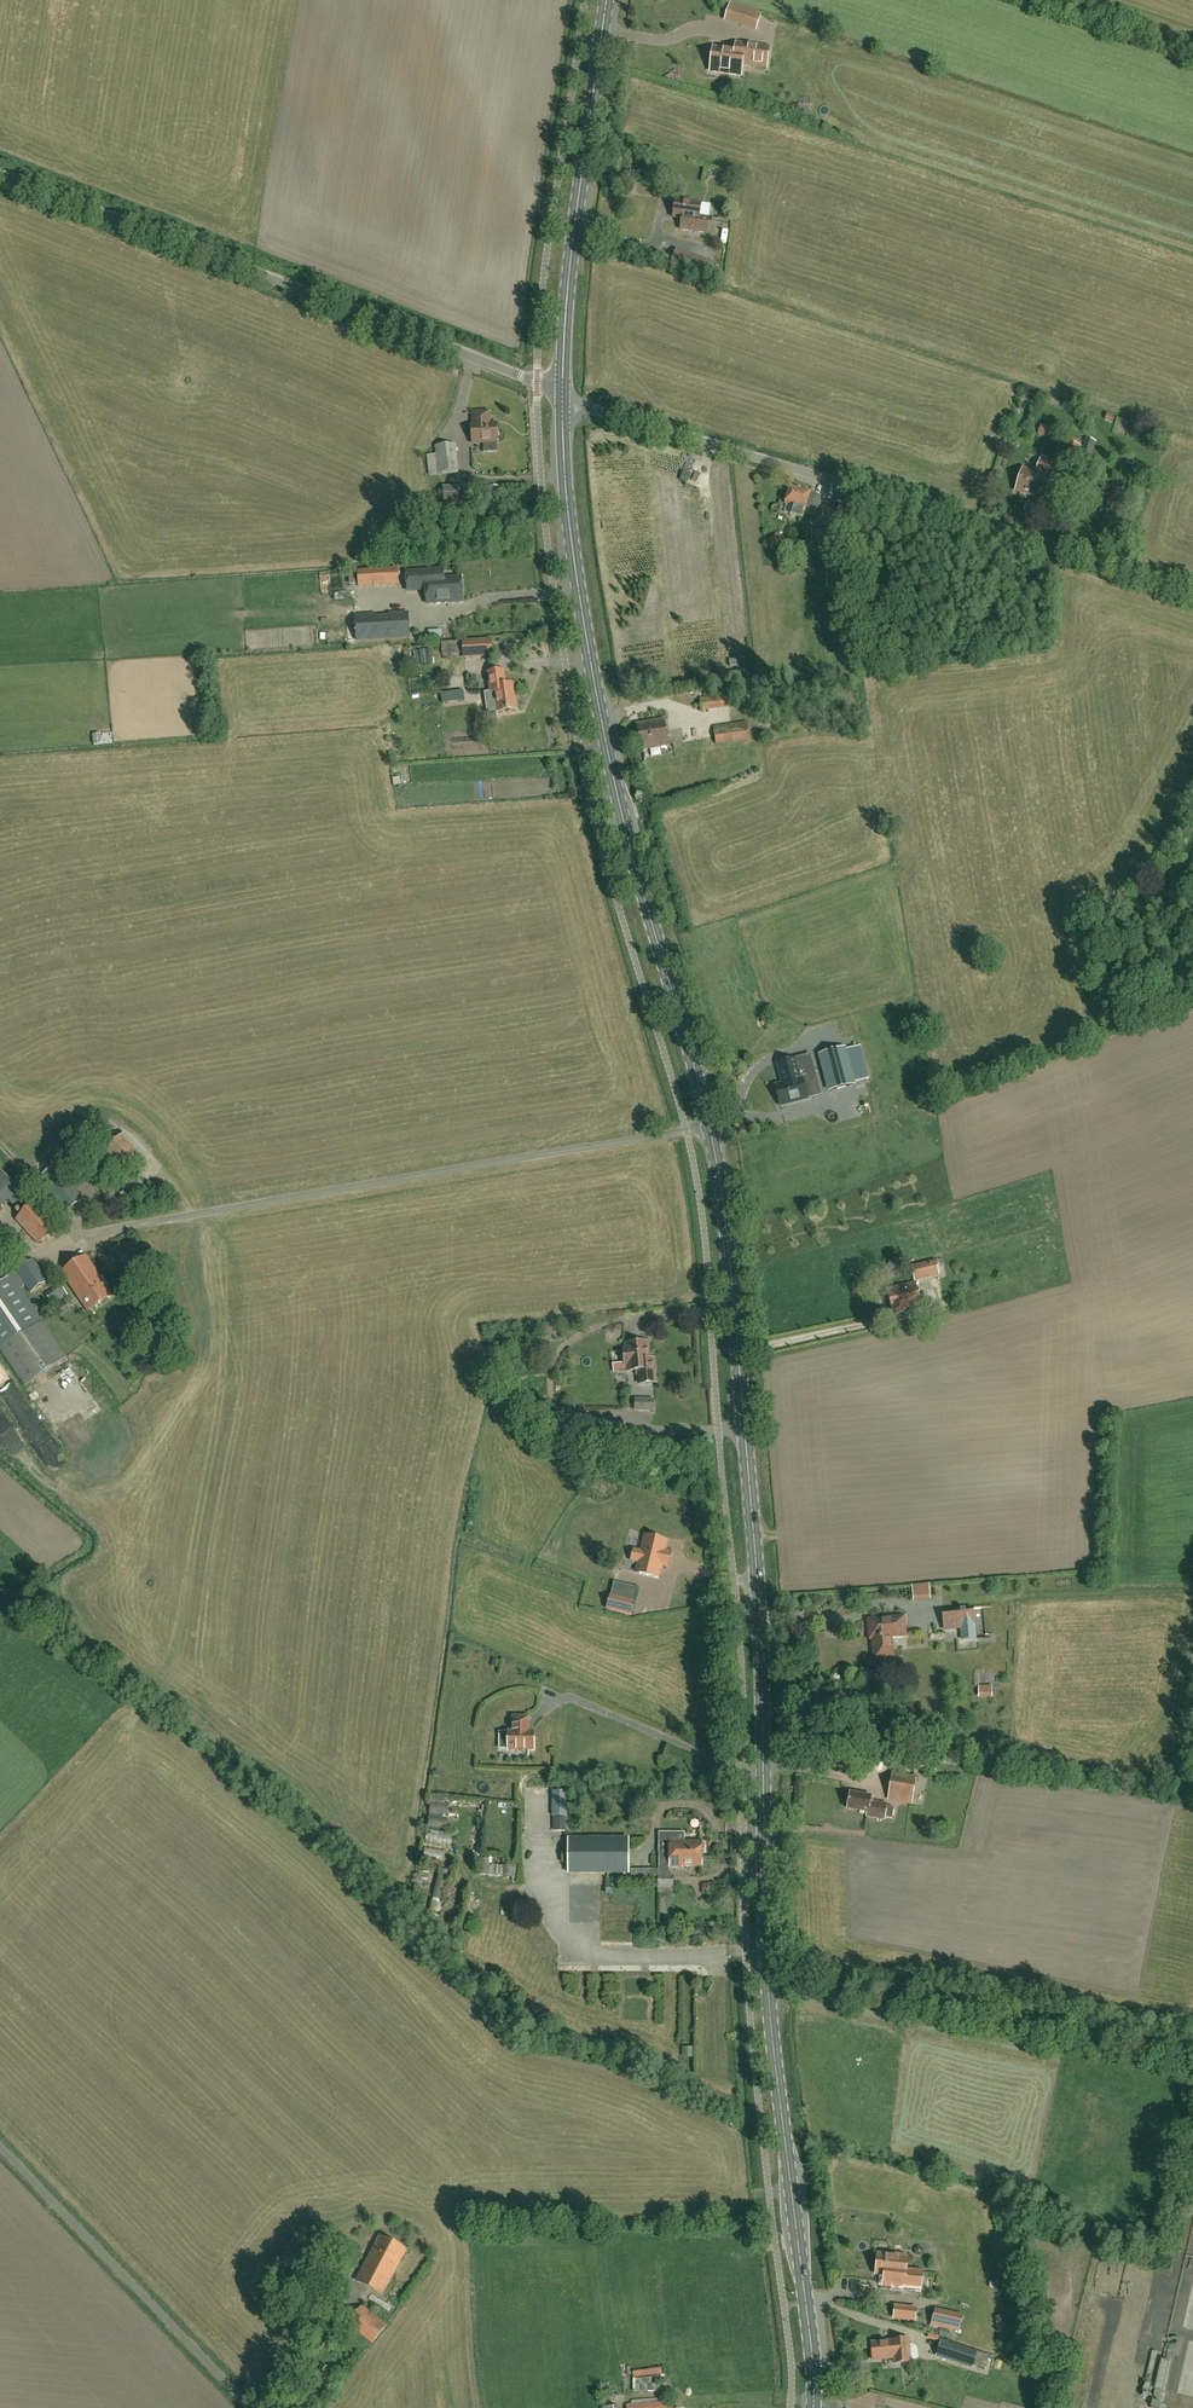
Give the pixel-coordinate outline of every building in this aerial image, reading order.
[(757,28),(761,14),(730,4),(726,18),(757,28)] [(741,76),(742,65),(766,68),(769,48),(737,43),(736,51),(714,48),(711,71),(741,76)] [(676,203),(674,204),(674,209),(675,210),(674,218),(682,219),(681,230),(707,234),(709,219),(700,217),(701,204),(693,203),(694,201),(683,199),(683,202),(676,201),(676,203)] [(490,413),(474,414),(475,426),(472,426),(473,444),(498,443),(498,425),(490,425),(490,413)] [(1052,438),(1053,431),(1041,429),(1040,436),(1052,438)] [(1076,465),(1082,448),(1067,443),(1061,460),(1076,465)] [(430,475),(459,472),(456,444),(436,446),(437,455),(428,456),(430,475)] [(1043,501),(1055,463),(1041,458),(1036,473),(1023,468),(1015,491),(1043,501)] [(446,500),(468,499),(467,487),(445,489),(446,500)] [(816,517),(821,497),(810,494),(811,493),(801,490),(801,492),(790,489),(786,505),(794,507),(791,517),(803,520),(805,514),(816,517)] [(1127,494),(1113,490),(1106,510),(1120,515),(1127,494)] [(837,549),(837,547),(838,531),(812,531),(812,549),(837,549)] [(778,547),(786,540),(779,533),(772,540),(778,547)] [(408,591),(426,590),(427,604),(462,602),(461,578),(443,579),(442,570),(407,573),(408,591)] [(401,584),(372,585),(373,594),(401,592),(401,584)] [(389,617),(377,618),(377,615),(355,617),(357,641),(409,638),(408,613),(389,614),(389,617)] [(334,642),(334,633),(307,633),(307,642),(334,642)] [(464,658),(492,656),(490,640),(463,643),(464,658)] [(499,713),(498,712),(518,709),(514,684),(506,686),(503,671),(488,674),(491,692),(484,692),(488,717),(498,716),(497,713),(499,713)] [(701,712),(730,709),(729,695),(700,698),(701,712)] [(834,723),(850,720),(848,707),(832,710),(834,723)] [(643,750),(669,745),(664,721),(638,725),(643,750)] [(716,744),(750,739),(747,722),(714,727),(716,744)] [(114,734),(102,735),(103,746),(115,746),(114,734)] [(691,739),(684,740),(686,749),(693,747),(691,739)] [(844,1049),(820,1056),(830,1091),(854,1084),(844,1049)] [(791,1082),(801,1079),(795,1060),(778,1064),(782,1079),(790,1077),(791,1082)] [(803,1079),(801,1079),(791,1082),(790,1077),(782,1079),(783,1084),(776,1086),(781,1106),(808,1099),(803,1079)] [(813,1079),(806,1081),(809,1092),(816,1091),(813,1079)] [(125,1138),(101,1161),(123,1184),(147,1161),(125,1138)] [(66,1213),(83,1200),(58,1165),(40,1178),(66,1213)] [(20,1190),(3,1171),(0,1174),(0,1207),(20,1190)] [(39,1244),(57,1227),(35,1202),(16,1219),(39,1244)] [(88,1311),(113,1295),(107,1286),(109,1285),(103,1276),(101,1278),(86,1255),(62,1272),(88,1311)] [(47,1327),(20,1288),(26,1284),(31,1292),(48,1281),(33,1260),(17,1271),(11,1275),(0,1282),(0,1347),(1,1348),(26,1385),(67,1356),(47,1327)] [(915,1282),(940,1276),(936,1261),(911,1267),(915,1282)] [(54,1305),(68,1295),(60,1283),(46,1293),(54,1305)] [(894,1315),(922,1308),(916,1283),(888,1290),(894,1315)] [(61,1317),(72,1310),(66,1301),(56,1308),(61,1317)] [(642,1361),(649,1360),(648,1344),(627,1345),(627,1351),(626,1351),(626,1352),(625,1352),(626,1364),(627,1364),(627,1365),(629,1365),(629,1372),(639,1371),(638,1364),(643,1364),(642,1361)] [(638,1364),(639,1371),(640,1384),(656,1383),(654,1360),(649,1360),(642,1361),(643,1364),(638,1364)] [(0,1368),(0,1388),(35,1448),(46,1442),(2,1367),(0,1368)] [(653,1401),(635,1400),(635,1410),(653,1411),(653,1401)] [(584,1418),(583,1429),(601,1429),(601,1418),(584,1418)] [(662,1565),(668,1567),(671,1553),(665,1551),(667,1542),(646,1537),(641,1555),(644,1556),(640,1574),(658,1578),(662,1565)] [(608,1610),(631,1615),(635,1601),(611,1596),(608,1610)] [(975,1639),(972,1609),(943,1612),(944,1621),(949,1621),(949,1629),(945,1629),(945,1630),(961,1628),(962,1640),(975,1639)] [(889,1638),(907,1636),(905,1617),(868,1620),(869,1629),(869,1630),(870,1631),(871,1631),(872,1640),(874,1654),(876,1654),(876,1656),(878,1657),(880,1658),(882,1657),(883,1655),(884,1653),(889,1653),(890,1652),(890,1651),(891,1651),(889,1638)] [(998,1684),(1002,1684),(1002,1673),(982,1673),(982,1696),(998,1696),(998,1684)] [(534,1732),(528,1732),(529,1718),(513,1718),(513,1732),(508,1732),(508,1749),(534,1750),(534,1732)] [(888,1799),(912,1804),(915,1788),(900,1786),(903,1773),(893,1771),(888,1799)] [(885,1820),(886,1818),(892,1819),(894,1809),(887,1807),(888,1805),(871,1802),(872,1797),(850,1793),(848,1810),(868,1813),(867,1817),(885,1820)] [(449,1819),(450,1810),(432,1807),(431,1816),(449,1819)] [(566,1827),(566,1816),(555,1816),(555,1827),(566,1827)] [(432,1836),(431,1845),(450,1847),(451,1839),(432,1836)] [(629,1839),(570,1839),(570,1873),(629,1873),(629,1839)] [(705,1850),(705,1846),(703,1845),(703,1843),(685,1843),(685,1841),(660,1841),(659,1855),(680,1855),(686,1855),(686,1858),(702,1858),(703,1851),(705,1850)] [(702,1867),(702,1858),(686,1858),(686,1855),(680,1855),(659,1855),(659,1869),(670,1869),(670,1868),(683,1868),(683,1867),(702,1867)] [(673,1887),(674,1877),(658,1877),(658,1887),(673,1887)] [(493,1908),(515,1908),(515,1895),(501,1894),(501,1900),(493,1900),(493,1908)] [(383,2295),(407,2250),(381,2236),(357,2281),(383,2295)] [(922,2272),(906,2270),(907,2258),(904,2257),(904,2255),(894,2254),(893,2256),(878,2254),(876,2274),(885,2275),(884,2285),(892,2286),(892,2288),(903,2289),(903,2288),(920,2289),(922,2272)] [(857,2262),(857,2270),(869,2270),(868,2261),(857,2262)] [(954,2332),(957,2306),(936,2304),(933,2329),(954,2332)] [(387,2326),(362,2306),(348,2324),(373,2344),(387,2326)] [(914,2321),(916,2309),(895,2306),(894,2318),(914,2321)] [(335,2338),(329,2334),(320,2348),(326,2351),(335,2338)] [(893,2341),(871,2343),(873,2361),(894,2359),(895,2364),(911,2363),(909,2340),(893,2341)] [(968,2349),(942,2341),(937,2357),(963,2365),(968,2349)] [(987,2372),(991,2358),(979,2354),(975,2368),(987,2372)] [(1165,2407),(1168,2393),(1160,2391),(1162,2384),(1168,2385),(1173,2365),(1162,2363),(1153,2404),(1165,2407)]
